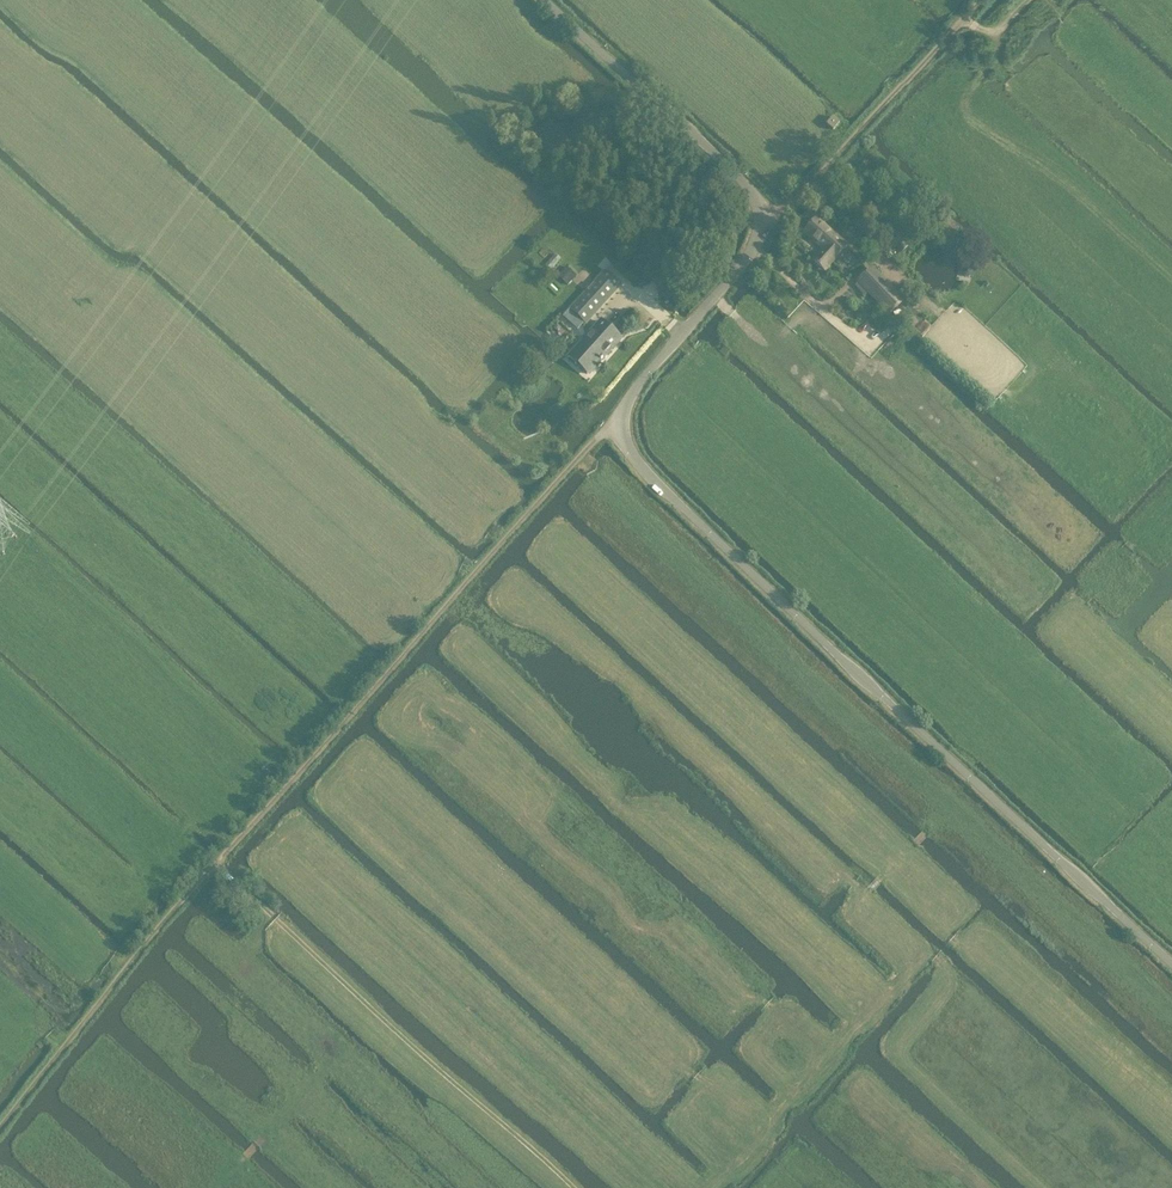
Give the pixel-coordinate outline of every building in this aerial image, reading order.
[(833,132),(834,131),(840,123),(833,118),(826,126),(833,132)] [(865,210),(849,227),(857,234),(872,217),(879,210),(871,203),(865,210)] [(819,221),(806,235),(824,251),(814,262),(825,271),(835,261),(848,248),(819,221)] [(904,256),(916,244),(902,230),(891,242),(904,256)] [(874,269),(857,284),(858,286),(888,318),(901,306),(904,303),(874,269)] [(570,310),(572,311),(584,323),(616,288),(619,285),(605,271),(570,310)] [(592,333),(569,358),(588,376),(593,370),(601,362),(602,363),(604,361),(603,360),(605,358),(606,359),(613,352),(612,350),(621,340),(603,323),(593,334),(592,333)]
